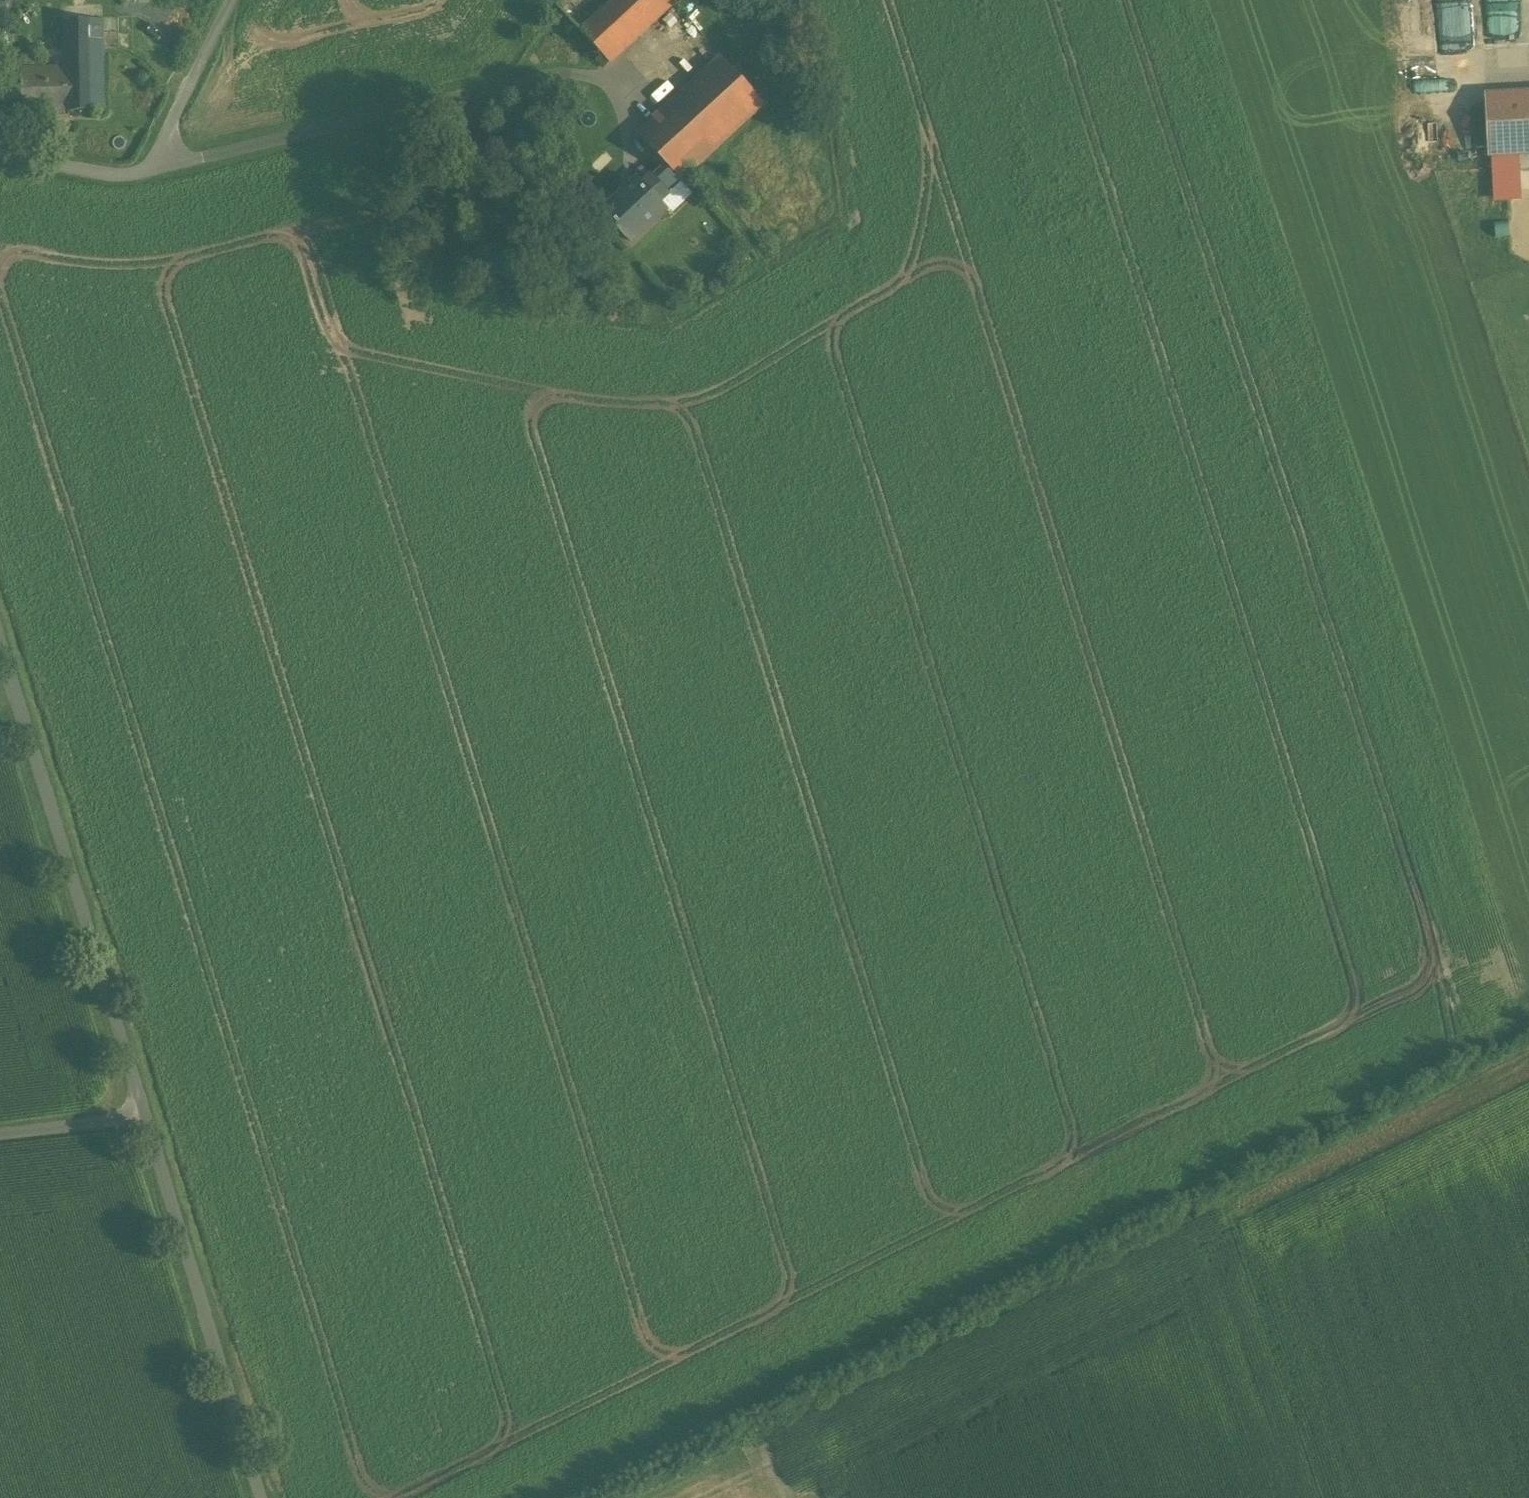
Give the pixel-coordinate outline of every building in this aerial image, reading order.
[(580,30),(613,0),(552,0),(580,30)] [(580,30),(610,63),(678,0),(613,0),(580,30)] [(66,20),(67,64),(103,62),(102,19),(66,20)] [(721,57),(638,134),(666,164),(683,182),(684,183),(694,174),(692,172),(765,104),(721,57)] [(68,69),(24,70),(25,110),(68,109),(68,112),(105,110),(103,62),(67,64),(68,69)] [(1486,95),(1489,155),(1528,153),(1528,93),(1486,95)] [(666,164),(642,186),(659,203),(683,182),(666,164)] [(642,186),(638,181),(604,213),(631,241),(647,225),(648,226),(665,210),(659,203),(642,186)]
